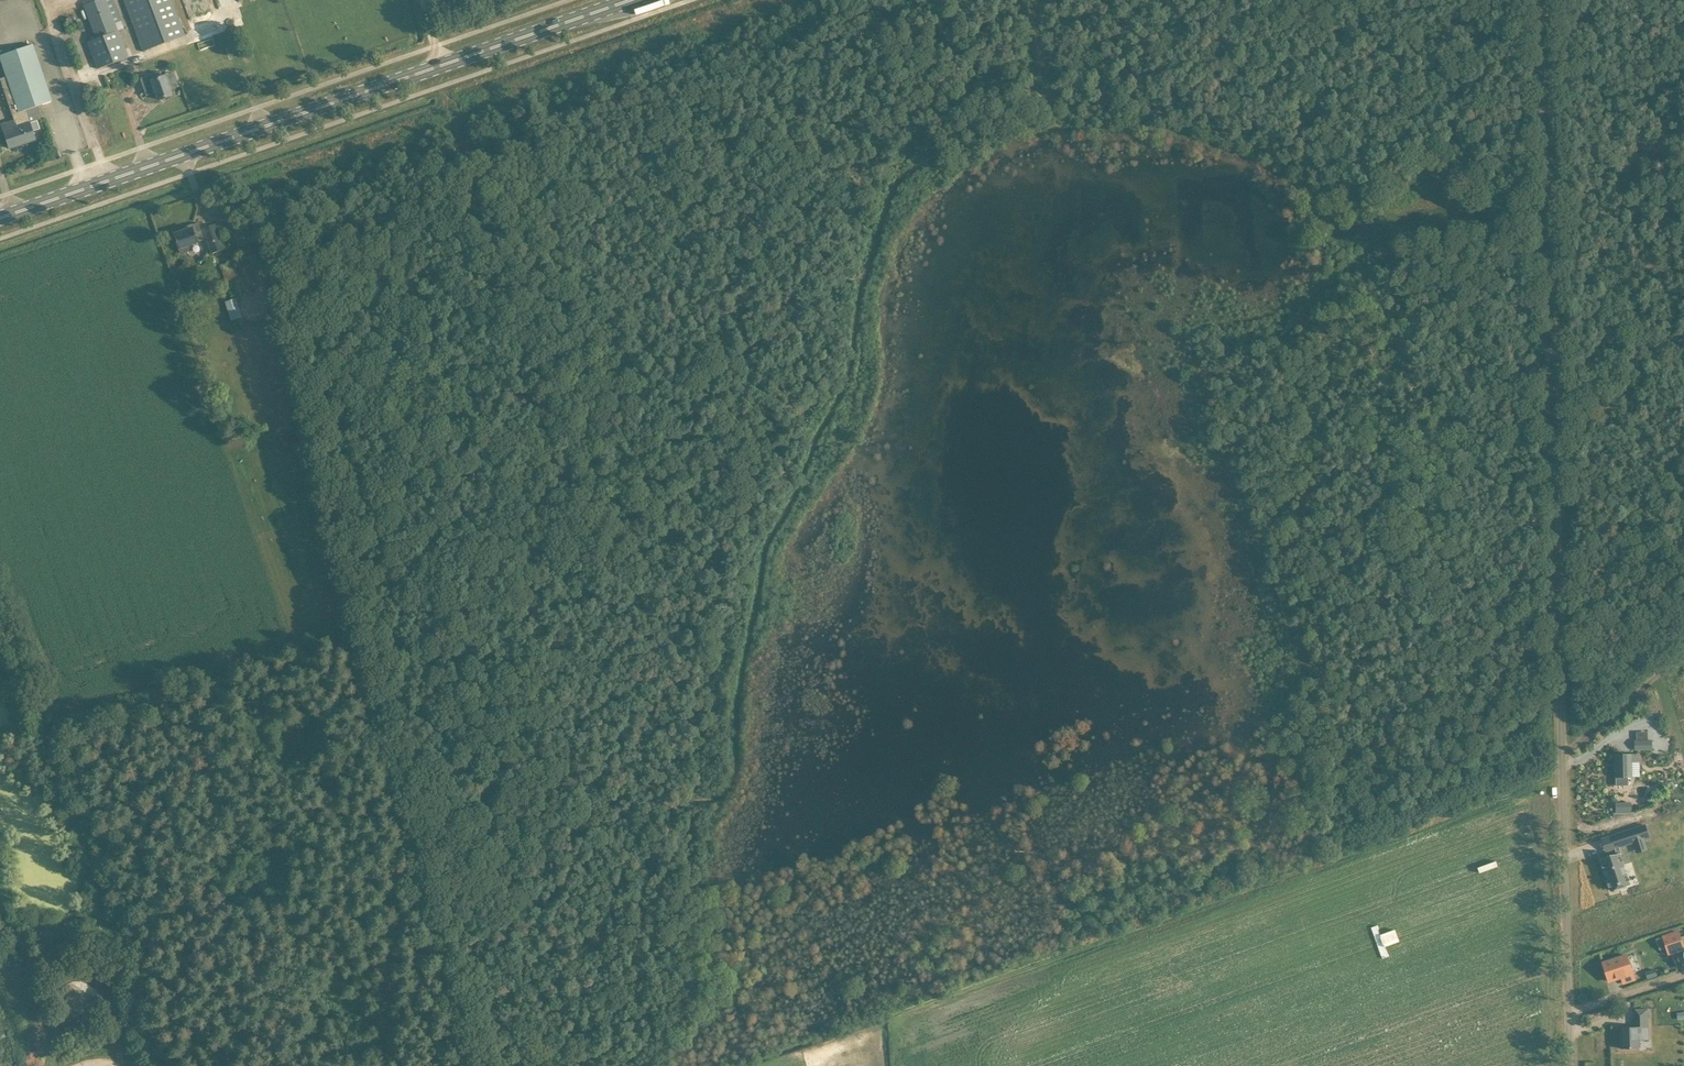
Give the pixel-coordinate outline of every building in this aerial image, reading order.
[(118,30),(123,28),(112,0),(98,0),(84,6),(96,39),(89,42),(97,63),(99,68),(128,57),(118,30)] [(144,51),(185,36),(171,0),(125,0),(144,51)] [(30,123),(42,119),(37,106),(52,101),(33,44),(0,56),(0,60),(6,77),(1,79),(14,119),(1,124),(10,148),(36,139),(30,123)] [(165,76),(160,78),(158,72),(140,78),(147,96),(156,93),(158,100),(171,95),(165,76)] [(211,254),(223,250),(214,224),(202,228),(200,222),(193,224),(192,224),(193,227),(186,229),(185,226),(184,227),(185,230),(173,234),(178,248),(179,251),(185,254),(187,253),(189,248),(188,245),(197,242),(206,239),(211,254)] [(221,265),(233,297),(256,289),(244,257),(221,265)] [(1652,740),(1648,740),(1637,740),(1635,740),(1635,750),(1641,750),(1653,750),(1652,740)] [(1629,786),(1628,777),(1632,777),(1632,762),(1639,762),(1638,754),(1626,754),(1615,754),(1616,778),(1616,786),(1629,786)] [(1644,848),(1642,839),(1650,837),(1646,824),(1603,837),(1607,850),(1617,847),(1620,854),(1607,858),(1616,888),(1635,882),(1626,852),(1625,852),(1623,845),(1633,842),(1636,850),(1644,848)] [(1650,857),(1651,866),(1677,862),(1676,853),(1650,857)] [(1678,932),(1668,936),(1671,946),(1667,947),(1669,954),(1672,953),(1683,949),(1680,937),(1678,932)] [(1627,956),(1603,964),(1609,981),(1622,977),(1623,983),(1635,979),(1627,956)] [(1655,969),(1645,972),(1648,979),(1657,976),(1655,969)] [(1639,1048),(1639,1041),(1649,1040),(1648,1009),(1636,1010),(1636,1027),(1621,1028),(1622,1049),(1639,1048)]
